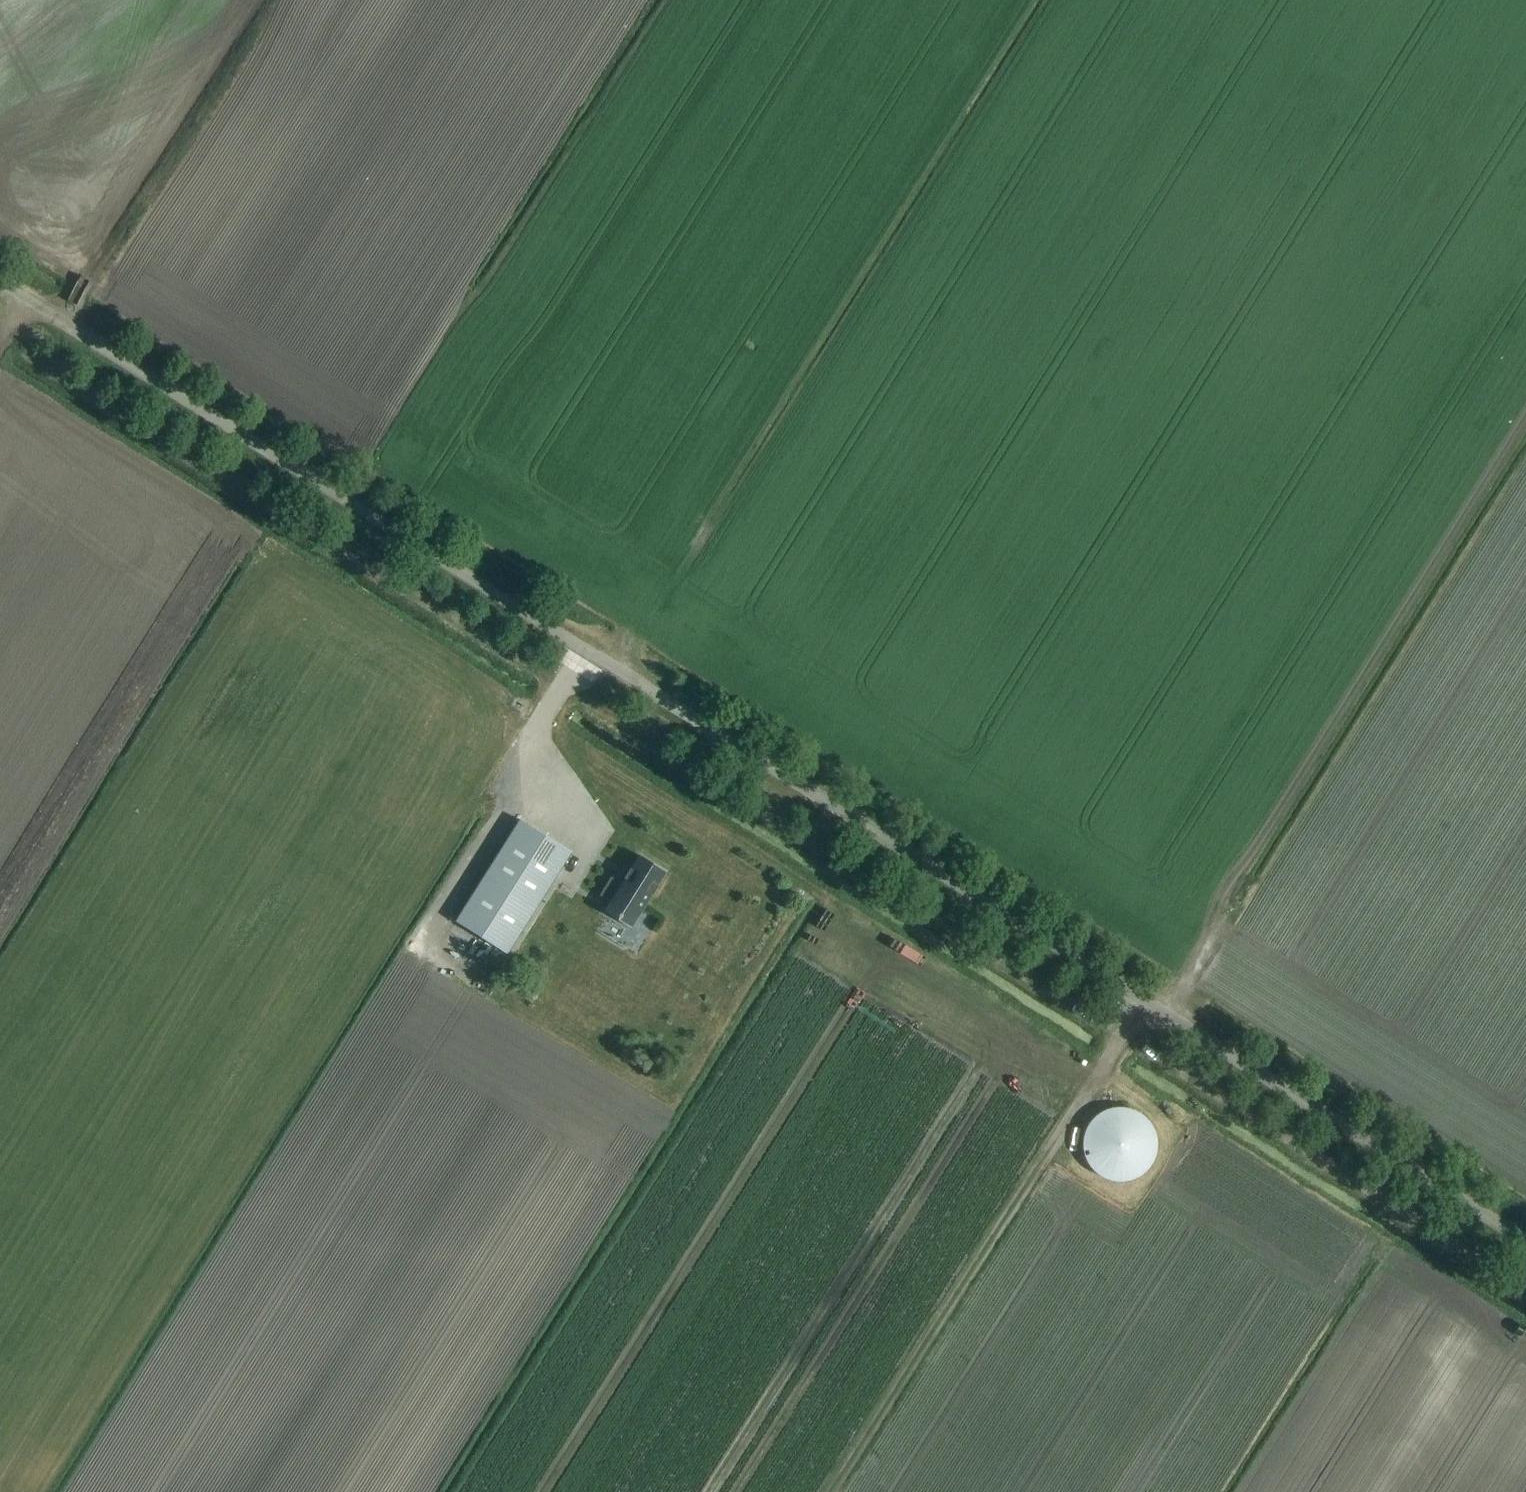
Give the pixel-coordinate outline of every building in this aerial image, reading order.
[(567,859),(518,828),(454,929),(504,960),(567,859)] [(611,903),(605,912),(631,928),(666,872),(640,856),(623,885),(611,878),(600,896),(611,903)] [(1156,1136),(1151,1125),(1143,1116),(1132,1110),(1120,1109),(1108,1111),(1097,1117),(1089,1126),(1084,1137),(1083,1149),(1086,1161),(1093,1171),(1103,1179),(1114,1183),(1127,1182),(1138,1178),(1148,1171),(1154,1161),(1157,1149),(1156,1136)]
